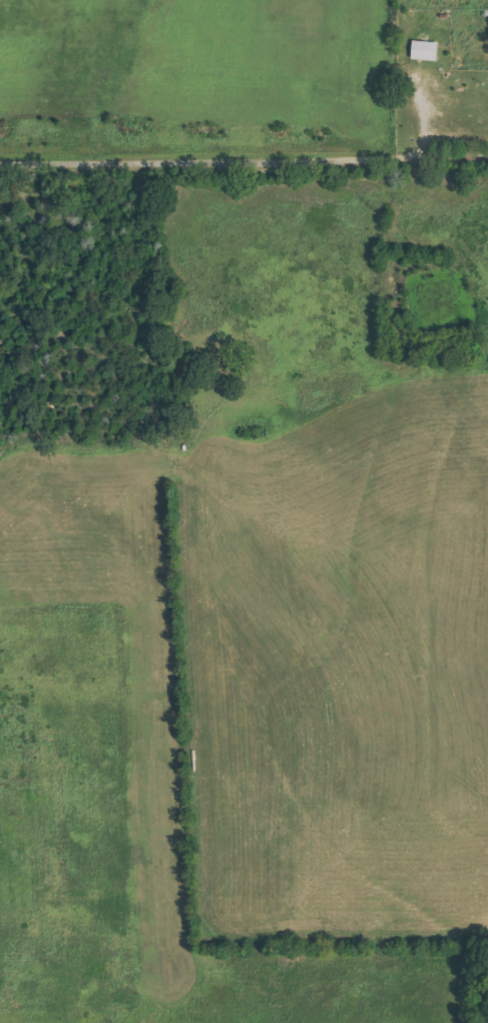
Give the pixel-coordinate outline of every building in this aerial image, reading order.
[(441,43),(416,40),(414,58),(439,61),(441,43)]
